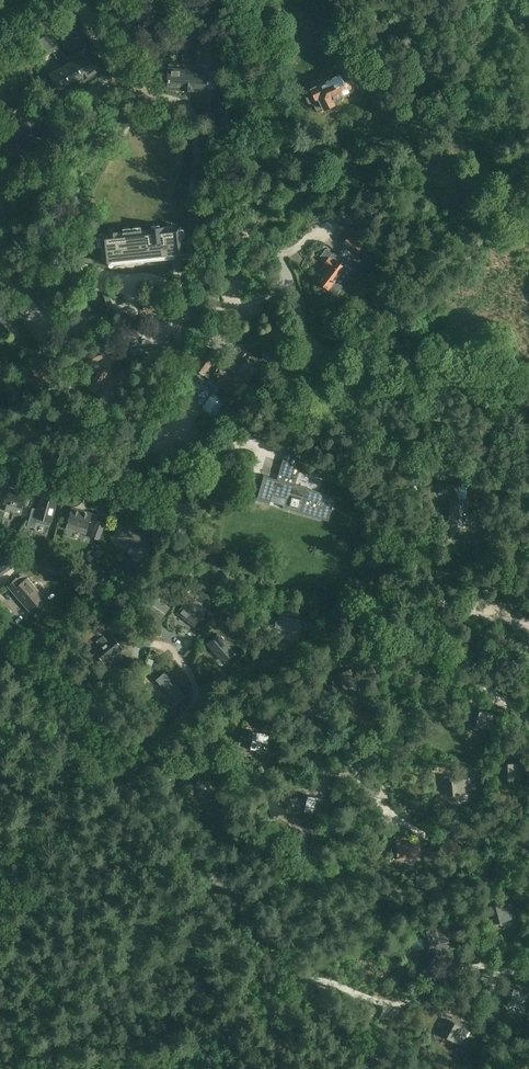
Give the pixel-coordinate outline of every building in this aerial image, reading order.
[(169,53),(168,81),(183,81),(184,53),(169,53)] [(184,53),(183,81),(196,81),(197,53),(184,53)] [(197,53),(196,81),(212,81),(212,53),(197,53)] [(85,55),(73,61),(82,78),(94,72),(85,55)] [(73,61),(62,67),(71,84),(82,78),(73,61)] [(62,67),(52,72),(60,89),(71,84),(62,67)] [(340,75),(307,91),(304,94),(308,103),(314,105),(318,113),(332,106),(333,102),(332,100),(358,88),(352,77),(343,81),(340,75)] [(331,219),(340,227),(351,216),(342,207),(331,219)] [(181,229),(101,237),(104,273),(185,265),(181,229)] [(364,245),(351,235),(343,245),(357,255),(364,245)] [(336,282),(350,264),(333,252),(333,253),(326,248),(320,256),(321,259),(325,262),(316,274),(320,277),(318,280),(335,294),(337,292),(338,293),(342,287),(336,282)] [(465,283),(467,294),(479,291),(477,281),(465,283)] [(521,299),(526,313),(528,312),(528,296),(521,299)] [(164,299),(144,301),(145,310),(165,309),(164,299)] [(8,334),(15,328),(0,311),(0,324),(8,334)] [(88,367),(105,357),(100,348),(83,358),(88,367)] [(226,355),(216,368),(211,365),(217,357),(208,350),(195,368),(220,387),(215,394),(224,401),(230,394),(231,395),(243,379),(235,373),(240,365),(226,355)] [(46,371),(41,362),(31,368),(41,385),(53,379),(49,370),(46,371)] [(113,390),(116,388),(129,379),(123,370),(107,381),(113,390)] [(96,393),(106,377),(97,371),(87,388),(96,393)] [(137,386),(124,394),(130,403),(141,395),(137,386)] [(70,430),(81,422),(76,414),(74,415),(68,407),(59,413),(70,430)] [(122,435),(133,420),(124,413),(113,429),(122,435)] [(29,445),(41,439),(37,430),(35,431),(31,422),(21,426),(29,445)] [(282,463),(277,479),(264,475),(257,500),(270,504),(272,495),(285,499),(283,507),(329,521),(336,496),(295,485),(306,450),(287,444),(282,463)] [(467,500),(467,487),(440,486),(440,493),(450,493),(450,498),(453,499),(452,518),(467,518),(467,500)] [(4,502),(7,503),(6,508),(14,511),(16,506),(23,508),(24,506),(26,506),(29,497),(27,496),(27,494),(8,489),(4,502)] [(516,502),(520,494),(510,489),(506,496),(516,502)] [(42,498),(38,509),(33,508),(27,525),(35,528),(36,522),(50,526),(56,502),(42,498)] [(174,505),(171,512),(184,516),(186,509),(174,505)] [(87,529),(92,513),(72,507),(68,523),(87,529)] [(97,520),(91,537),(100,540),(106,523),(97,520)] [(149,545),(141,541),(145,531),(121,521),(114,537),(139,547),(135,556),(143,559),(149,545)] [(32,530),(26,528),(18,538),(29,541),(32,530)] [(24,555),(35,561),(39,555),(28,549),(24,555)] [(14,565),(4,552),(0,554),(0,575),(14,565)] [(49,562),(46,568),(45,569),(58,577),(62,570),(49,562)] [(102,572),(92,585),(102,593),(112,579),(102,572)] [(44,599),(27,579),(20,584),(16,579),(7,586),(29,612),(44,599)] [(145,601),(139,609),(153,621),(160,612),(145,601)] [(207,617),(193,607),(185,619),(199,629),(207,617)] [(302,620),(279,615),(278,621),(276,621),(274,628),(301,633),(302,627),(300,626),(302,620)] [(218,634),(207,644),(222,660),(223,662),(234,652),(232,650),(218,634)] [(104,662),(122,648),(112,636),(107,641),(103,636),(97,641),(101,646),(95,650),(104,662)] [(340,691),(359,684),(354,668),(332,675),(335,681),(336,681),(340,691)] [(185,694),(165,671),(156,680),(176,702),(185,694)] [(471,725),(491,731),(496,713),(473,708),(472,714),(474,714),(471,725)] [(243,748),(268,751),(270,734),(246,731),(245,737),(240,737),(239,742),(244,743),(243,748)] [(503,780),(525,780),(524,763),(501,763),(501,769),(503,769),(503,780)] [(449,795),(469,794),(468,777),(445,779),(445,785),(448,785),(449,795)] [(290,799),(289,795),(268,801),(272,817),(291,811),(288,799),(290,799)] [(302,799),(300,811),(320,816),(324,800),(301,795),(300,798),(302,799)] [(420,857),(418,842),(395,844),(398,860),(420,857)] [(496,923),(516,918),(512,901),(489,906),(491,913),(493,913),(496,923)] [(436,945),(447,943),(445,934),(447,934),(445,924),(440,925),(441,928),(420,932),(421,938),(423,937),(425,948),(435,946),(436,946),(436,945)] [(409,943),(420,942),(419,932),(408,934),(409,943)] [(504,1002),(524,1010),(528,993),(507,986),(505,991),(507,992),(504,1002)] [(449,1019),(446,1024),(448,1025),(442,1036),(461,1046),(469,1030),(449,1019)]
